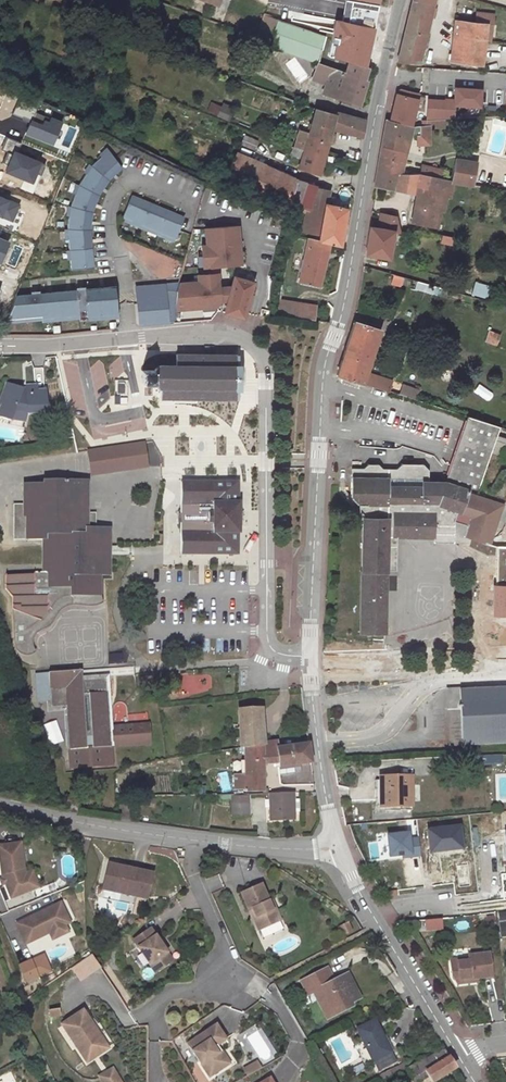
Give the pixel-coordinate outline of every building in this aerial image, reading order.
[(386,30),(391,6),(359,0),(332,0),(328,20),(340,22),(386,30)] [(434,1),(427,0),(412,0),(397,60),(418,62),(434,1)] [(493,15),(477,13),(475,23),(486,24),(492,25),(493,15)] [(324,37),(276,20),(267,46),(316,62),(324,37)] [(328,20),(324,37),(316,62),(316,63),(338,68),(342,60),(339,59),(330,56),(340,22),(328,20)] [(475,23),(455,21),(450,60),(482,63),(484,38),(486,24),(475,23)] [(338,68),(316,63),(312,74),(326,79),(325,83),(331,85),(328,95),(359,105),(366,80),(363,79),(366,67),(342,60),(338,68)] [(397,87),(389,116),(414,123),(422,94),(397,87)] [(456,100),(429,99),(428,115),(457,117),(457,107),(483,108),(484,89),(457,87),(456,100)] [(229,120),(233,107),(211,101),(207,113),(229,120)] [(336,114),(315,109),(309,133),(299,130),(295,147),(304,150),(306,144),(318,147),(326,149),(328,142),(333,141),(335,134),(332,130),(333,128),(363,137),(366,120),(337,112),(336,114)] [(386,119),(382,145),(407,151),(411,135),(418,135),(430,134),(429,126),(445,125),(446,117),(428,117),(421,124),(413,125),(387,119),(386,119)] [(418,135),(418,143),(430,143),(430,134),(418,135)] [(236,139),(233,147),(247,152),(250,143),(236,139)] [(302,157),(300,167),(320,173),(326,149),(318,147),(306,144),(304,150),(302,157)] [(394,190),(417,194),(420,173),(403,171),(407,151),(382,145),(381,154),(399,159),(394,190)] [(292,153),(302,157),(304,150),(295,147),(293,147),(292,153)] [(67,230),(71,270),(94,268),(89,224),(90,221),(92,221),(93,206),(94,203),(95,204),(100,191),(102,189),(103,189),(111,176),(113,174),(114,175),(121,168),(108,150),(91,166),(78,185),(70,207),(67,230)] [(295,179),(231,151),(222,174),(284,202),(289,204),(290,203),(309,209),(313,196),(316,185),(299,180),(295,179)] [(394,190),(399,159),(381,154),(375,186),(394,190)] [(452,178),(453,179),(474,183),(478,163),(476,163),(456,159),(452,178)] [(421,165),(420,173),(440,176),(442,168),(421,165)] [(441,209),(445,210),(446,198),(450,198),(453,179),(452,178),(440,176),(420,173),(417,194),(413,222),(438,229),(441,209)] [(123,218),(175,239),(184,216),(132,195),(123,218)] [(320,236),(319,240),(330,243),(341,246),(347,209),(352,209),(354,199),(343,197),(341,206),(330,204),(331,200),(313,196),(309,209),(303,231),(320,236)] [(378,227),(370,226),(366,254),(390,258),(394,230),(399,228),(396,216),(381,213),(378,227)] [(239,227),(206,229),(208,246),(202,246),(204,267),(241,265),(239,227)] [(320,285),(330,243),(319,240),(310,238),(300,280),(320,285)] [(177,291),(175,310),(217,307),(221,303),(218,274),(198,276),(199,282),(179,284),(177,291)] [(402,276),(394,274),(391,282),(401,284),(402,276)] [(234,276),(232,283),(225,313),(243,317),(252,280),(234,276)] [(417,280),(415,289),(438,295),(440,287),(417,280)] [(488,299),(492,286),(475,281),(472,294),(488,299)] [(155,325),(173,324),(177,289),(166,290),(165,286),(146,288),(145,285),(138,286),(141,327),(155,325)] [(31,294),(16,295),(5,321),(25,319),(25,317),(41,316),(41,318),(78,315),(78,317),(119,313),(116,286),(84,289),(85,294),(81,294),(80,286),(76,287),(76,290),(39,294),(39,291),(34,291),(36,301),(32,302),(31,294)] [(280,299),(277,315),(315,321),(317,305),(280,299)] [(354,321),(349,340),(375,348),(381,329),(354,321)] [(495,335),(487,332),(484,341),(491,344),(495,335)] [(375,348),(349,340),(344,354),(370,363),(375,348)] [(160,397),(162,397),(238,399),(238,388),(240,388),(240,384),(238,384),(238,369),(240,369),(240,364),(238,364),(238,355),(178,354),(177,364),(162,363),(158,365),(153,369),(142,369),(142,381),(153,381),(155,384),(157,385),(160,386),(160,397)] [(344,354),(338,375),(339,375),(364,383),(367,371),(370,363),(344,354)] [(367,371),(364,383),(390,391),(394,380),(367,371)] [(6,384),(0,397),(0,405),(0,406),(0,416),(9,420),(10,418),(14,409),(16,411),(19,412),(21,413),(24,413),(26,412),(27,414),(45,412),(42,391),(36,391),(35,384),(26,385),(26,391),(26,393),(21,393),(22,391),(6,384)] [(404,385),(401,395),(416,400),(420,390),(404,385)] [(14,409),(10,418),(23,423),(27,414),(26,412),(24,413),(21,413),(19,412),(16,411),(14,409)] [(452,483),(469,492),(475,494),(494,425),(464,415),(452,483)] [(505,440),(505,438),(499,435),(495,447),(502,449),(505,440)] [(145,440),(88,449),(93,476),(149,466),(145,440)] [(469,492),(452,483),(430,483),(429,470),(423,463),(403,464),(397,471),(383,471),(379,466),(368,466),(365,472),(352,473),(352,499),(359,508),(366,509),(366,520),(363,520),(364,637),(388,637),(388,576),(397,576),(397,562),(393,562),(393,542),(435,541),(435,547),(455,547),(455,542),(455,524),(458,514),(463,515),(468,495),(469,492)] [(46,485),(27,485),(27,517),(29,516),(29,539),(46,539),(46,573),(36,573),(36,575),(7,575),(8,588),(15,596),(15,608),(43,620),(50,613),(50,601),(59,601),(64,597),(64,587),(74,587),(74,596),(103,595),(102,576),(111,576),(111,555),(106,555),(106,547),(111,547),(111,529),(97,529),(88,529),(88,513),(88,481),(46,481),(46,485)] [(182,554),(238,554),(238,534),(239,534),(239,503),(238,503),(238,482),(182,482),(183,513),(178,513),(178,517),(178,523),(183,523),(182,554)] [(27,485),(15,485),(16,539),(29,539),(29,516),(27,517),(27,485)] [(503,504),(468,495),(463,515),(458,514),(455,524),(469,526),(466,537),(492,544),(503,504)] [(97,513),(88,513),(88,529),(97,529),(97,513)] [(455,542),(490,555),(491,586),(505,586),(505,546),(498,546),(492,544),(466,537),(469,526),(455,524),(455,542)] [(15,608),(19,645),(21,649),(24,651),(26,652),(30,653),(34,653),(36,652),(39,650),(40,649),(38,645),(37,641),(38,637),(40,633),(44,629),(48,627),(50,627),(54,625),(57,621),(60,614),(63,610),(65,609),(68,607),(71,606),(75,606),(78,607),(80,607),(83,607),(93,607),(100,606),(104,604),(106,604),(103,595),(74,596),(74,587),(64,587),(64,597),(59,601),(50,601),(50,613),(43,620),(15,608)] [(84,669),(51,671),(53,707),(70,706),(72,748),(88,747),(87,736),(93,736),(94,747),(113,746),(112,737),(112,726),(110,690),(108,685),(106,683),(103,681),(103,685),(97,685),(97,692),(85,693),(84,678),(84,669)] [(194,688),(211,688),(210,674),(193,675),(194,688)] [(109,676),(84,678),(85,693),(97,692),(97,685),(103,685),(103,681),(106,683),(108,685),(110,690),(109,676)] [(444,741),(505,738),(505,682),(441,685),(444,741)] [(240,747),(245,746),(259,744),(264,743),(261,709),(238,710),(240,747)] [(56,718),(42,723),(50,744),(63,740),(56,718)] [(151,724),(112,726),(112,737),(116,737),(116,746),(152,744),(151,724)] [(279,762),(277,748),(276,741),(264,743),(259,744),(261,764),(279,762)] [(263,792),(261,764),(259,744),(245,746),(246,772),(235,773),(234,791),(244,790),(244,792),(263,792)] [(309,744),(277,748),(279,762),(281,774),(293,772),(293,771),(299,770),(298,765),(312,763),(309,744)] [(500,756),(473,757),(473,765),(500,764),(500,756)] [(382,806),(414,804),(412,774),(380,777),(382,806)] [(291,793),(268,793),(269,818),(292,817),(291,793)] [(248,794),(231,794),(231,802),(249,802),(248,794)] [(84,799),(73,797),(72,803),(82,805),(84,799)] [(231,802),(232,813),(249,813),(249,802),(231,802)] [(388,864),(420,862),(418,833),(386,835),(388,864)] [(10,894),(31,887),(25,871),(23,866),(19,840),(0,843),(0,861),(1,871),(3,874),(4,879),(10,894)] [(95,885),(136,896),(143,872),(103,861),(95,885)] [(25,871),(31,887),(37,884),(31,868),(25,871)] [(344,894),(350,891),(342,878),(337,882),(344,894)] [(264,901),(256,885),(236,895),(245,912),(246,911),(248,910),(252,918),(250,919),(256,932),(277,921),(271,908),(268,910),(264,901)] [(58,901),(53,903),(62,924),(67,921),(58,901)] [(53,903),(14,919),(23,940),(46,930),(49,937),(65,930),(62,924),(53,903)] [(349,921),(339,927),(345,937),(354,931),(349,921)] [(142,932),(125,944),(147,976),(162,966),(156,958),(158,956),(142,932)] [(464,955),(446,957),(447,972),(451,977),(473,974),(487,973),(485,949),(464,952),(464,955)] [(18,964),(26,983),(52,972),(45,953),(18,964)] [(92,954),(71,968),(80,982),(102,968),(92,954)] [(156,958),(162,966),(164,965),(158,956),(156,958)] [(324,966),(299,981),(308,994),(313,991),(318,989),(322,996),(317,999),(325,1011),(336,1006),(338,1011),(352,1004),(350,999),(358,994),(344,970),(332,978),(324,966)] [(317,998),(317,999),(322,996),(318,989),(313,991),(317,998)] [(328,1017),(338,1011),(336,1006),(325,1011),(328,1017)] [(48,1010),(49,1018),(60,1016),(59,1009),(48,1010)] [(56,1030),(81,1069),(97,1058),(86,1041),(90,1038),(76,1017),(56,1030)] [(371,1018),(353,1029),(370,1060),(372,1059),(389,1049),(391,1048),(383,1033),(379,1035),(371,1018)] [(212,1027),(185,1047),(209,1080),(220,1071),(221,1064),(211,1050),(214,1048),(223,1042),(212,1027)] [(86,1041),(97,1058),(101,1055),(90,1038),(86,1041)] [(221,1064),(220,1071),(227,1066),(214,1048),(211,1050),(221,1064)] [(389,1049),(372,1059),(377,1069),(395,1059),(389,1049)] [(442,1049),(404,1068),(411,1079),(408,1081),(418,1081),(428,1076),(431,1081),(454,1068),(442,1049)] [(258,1061),(242,1067),(246,1076),(262,1070),(258,1061)] [(362,1063),(352,1067),(356,1074),(365,1070),(362,1063)] [(96,1075),(100,1081),(122,1081),(113,1066),(96,1075)]
